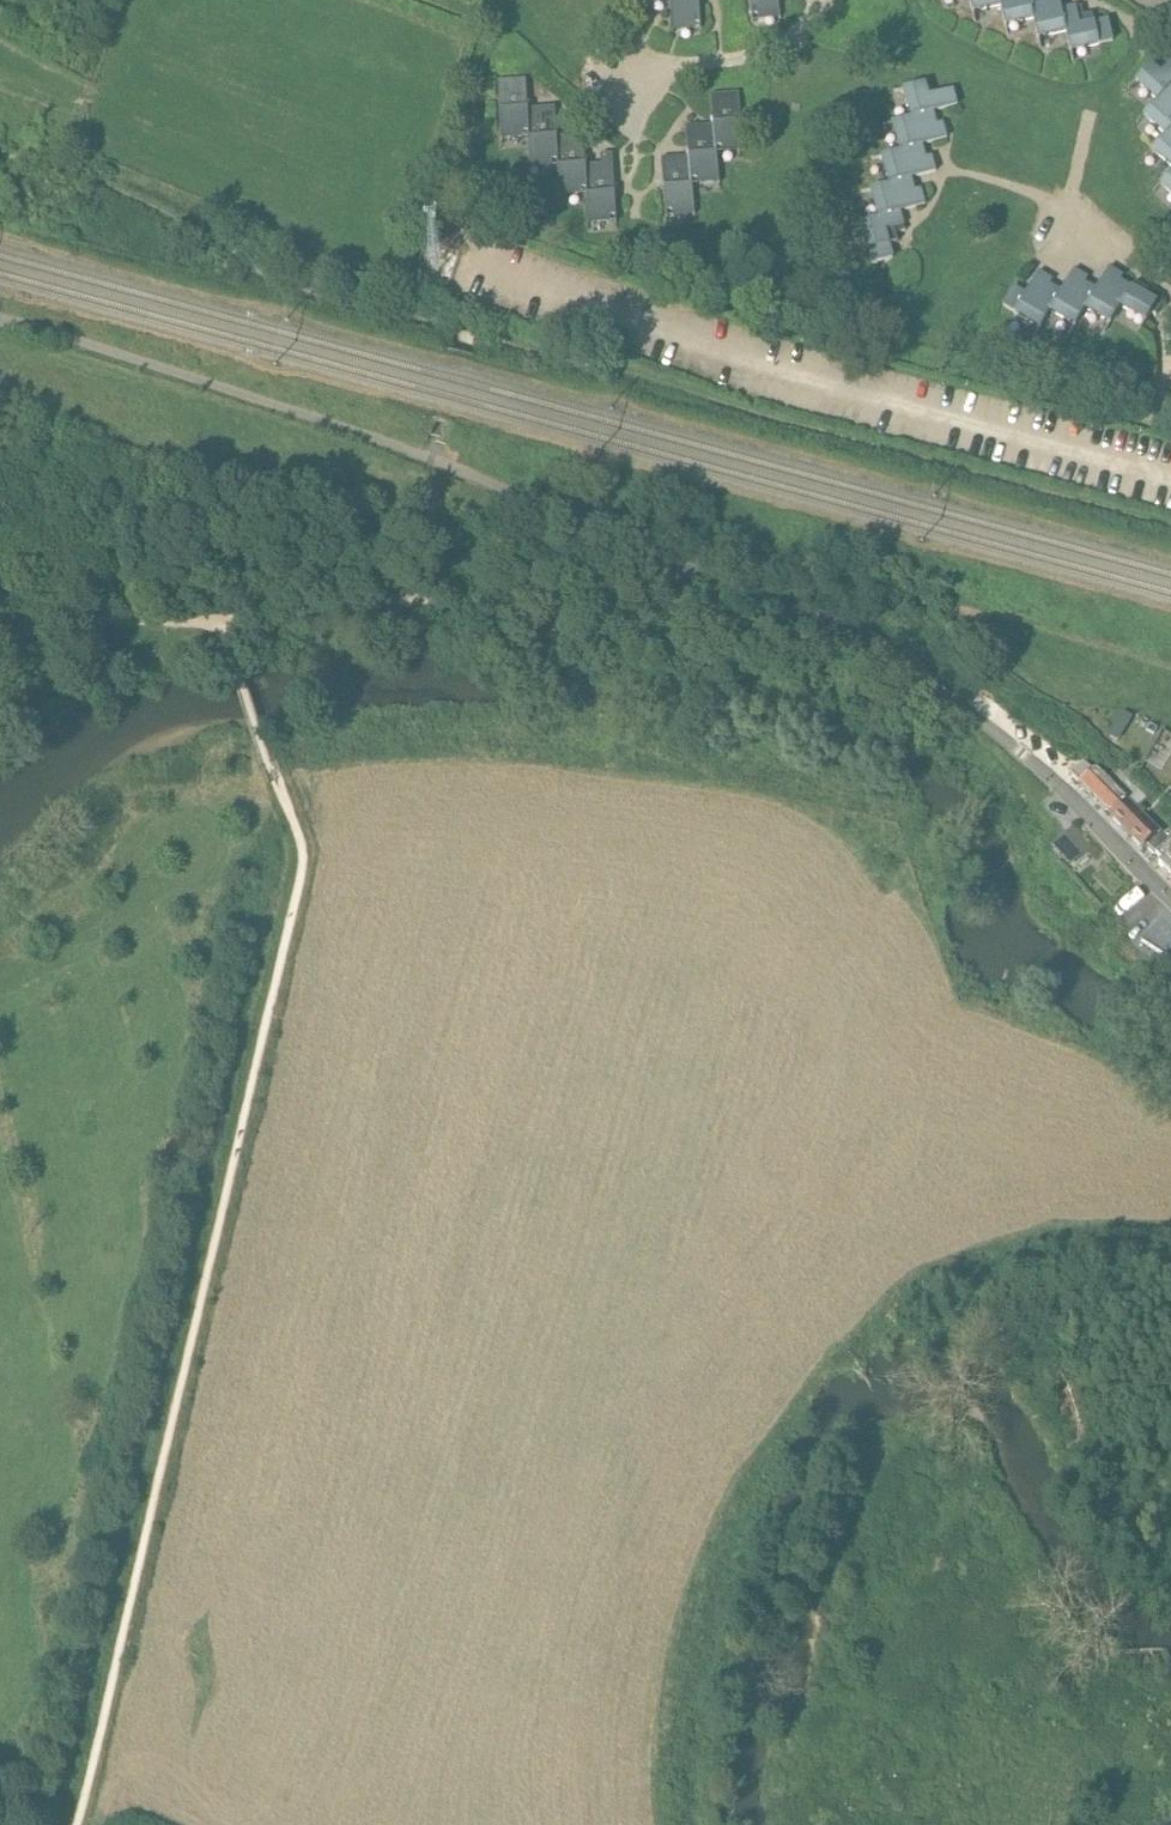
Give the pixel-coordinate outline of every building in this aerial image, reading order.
[(673,32),(674,32),(674,26),(701,24),(699,0),(671,0),(673,32)] [(779,0),(750,0),(752,16),(779,13),(779,19),(781,19),(779,0)] [(974,23),(975,23),(972,11),(999,5),(1013,2),(1013,0),(968,0),(974,23)] [(1032,19),(1032,18),(1046,15),(1043,0),(1013,0),(1013,2),(999,5),(1006,36),(1007,36),(1005,24),(1032,19)] [(1065,32),(1065,31),(1081,27),(1078,18),(1084,17),(1082,6),(1062,10),(1060,0),(1043,0),(1046,15),(1032,18),(1032,19),(1039,49),(1040,49),(1038,37),(1065,32)] [(1070,51),(1114,42),(1109,20),(1081,27),(1065,31),(1065,32),(1071,62),(1073,62),(1070,51)] [(1151,65),(1129,89),(1130,90),(1137,81),(1158,100),(1168,109),(1170,106),(1170,62),(1160,74),(1151,65)] [(526,79),(498,81),(500,141),(502,141),(501,134),(528,133),(526,109),(528,109),(526,79)] [(905,90),(913,117),(917,130),(937,124),(933,112),(958,105),(953,89),(929,96),(925,83),(894,92),(894,93),(905,90)] [(711,95),(713,124),(715,124),(717,148),(743,145),(744,152),(745,152),(739,92),(711,95)] [(1166,135),(1167,134),(1170,138),(1170,106),(1168,109),(1158,100),(1137,123),(1138,124),(1145,116),(1166,135)] [(526,109),(528,133),(530,169),(531,169),(530,162),(557,161),(555,137),(557,136),(555,107),(528,109),(526,109)] [(906,163),(926,157),(922,145),(947,138),(943,122),(937,124),(917,130),(913,117),(883,125),(883,126),(894,123),(901,150),(902,150),(906,163)] [(713,124),(687,126),(689,156),(690,156),(692,179),(718,177),(719,184),(720,184),(717,148),(715,124),(713,124)] [(1170,165),(1170,138),(1167,134),(1166,135),(1145,157),(1146,158),(1154,150),(1170,165)] [(555,137),(557,161),(559,196),(560,196),(560,190),(586,188),(584,165),(586,165),(584,135),(557,136),(555,137)] [(883,157),(890,183),(891,183),(895,196),(915,191),(911,178),(936,171),(932,156),(926,157),(906,163),(902,150),(901,150),(872,158),(872,160),(883,157)] [(584,165),(586,188),(588,224),(589,224),(589,218),(616,216),(613,154),(601,154),(601,164),(586,165),(584,165)] [(661,158),(666,211),(693,209),(694,215),(695,215),(692,179),(690,156),(689,156),(661,158)] [(1170,193),(1170,171),(1154,192),(1155,193),(1162,184),(1170,193)] [(872,190),(879,217),(880,217),(884,231),(885,231),(894,229),(896,234),(906,231),(900,212),(926,205),(921,189),(915,191),(895,196),(891,183),(890,183),(860,192),(861,193),(872,190)] [(872,264),(893,259),(885,231),(884,231),(880,217),(879,217),(849,225),(850,226),(861,223),(872,264)] [(1106,333),(1121,306),(1122,306),(1110,299),(1121,282),(1120,282),(1124,276),(1110,268),(1096,290),(1086,283),(1075,301),(1086,308),(1086,309),(1110,323),(1105,332),(1106,333)] [(1070,335),(1086,309),(1086,308),(1075,301),(1086,283),(1089,278),(1074,269),(1061,292),(1050,286),(1040,303),(1051,310),(1051,311),(1075,325),(1069,335),(1070,335)] [(1040,303),(1050,286),(1054,280),(1039,272),(1026,294),(1014,287),(1003,305),(1040,327),(1034,337),(1035,337),(1051,311),(1051,310),(1040,303)] [(1141,331),(1146,321),(1151,312),(1156,315),(1162,306),(1121,282),(1110,299),(1122,306),(1121,306),(1145,321),(1140,330),(1141,331)] [(234,488),(239,476),(219,468),(214,481),(214,482),(234,489),(234,488)] [(1110,737),(1119,741),(1132,718),(1123,714),(1110,737)] [(1119,770),(1110,780),(1088,762),(1086,765),(1081,760),(1069,772),(1111,815),(1110,816),(1143,850),(1147,847),(1157,857),(1159,854),(1164,858),(1159,864),(1170,874),(1170,819),(1119,770)] [(1073,825),(1063,834),(1050,845),(1070,867),(1092,847),(1073,825)]
